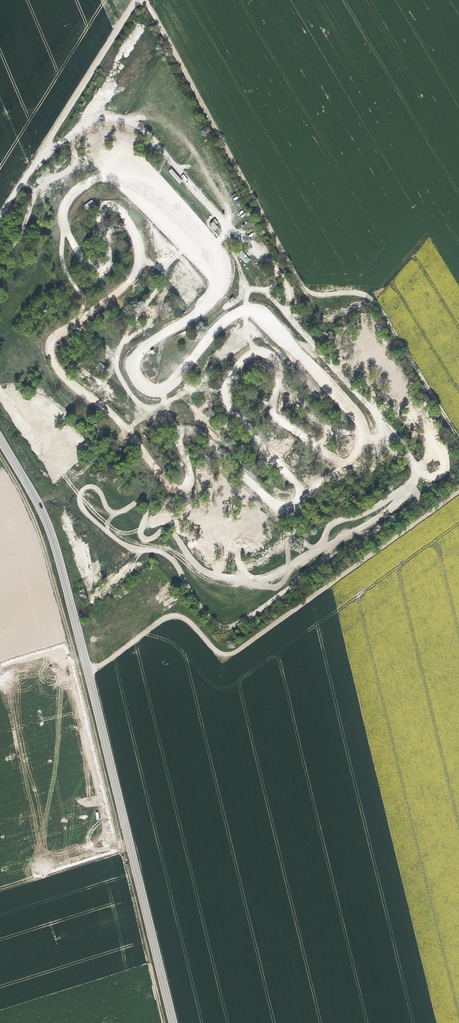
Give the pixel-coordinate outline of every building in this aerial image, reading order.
[(171,168),(169,171),(180,184),(182,181),(171,168)] [(84,205),(86,210),(95,204),(92,200),(84,205)] [(213,221),(210,223),(215,230),(218,228),(213,221)] [(246,264),(250,260),(242,250),(237,253),(246,264)] [(102,372),(106,366),(100,362),(96,369),(102,372)]
